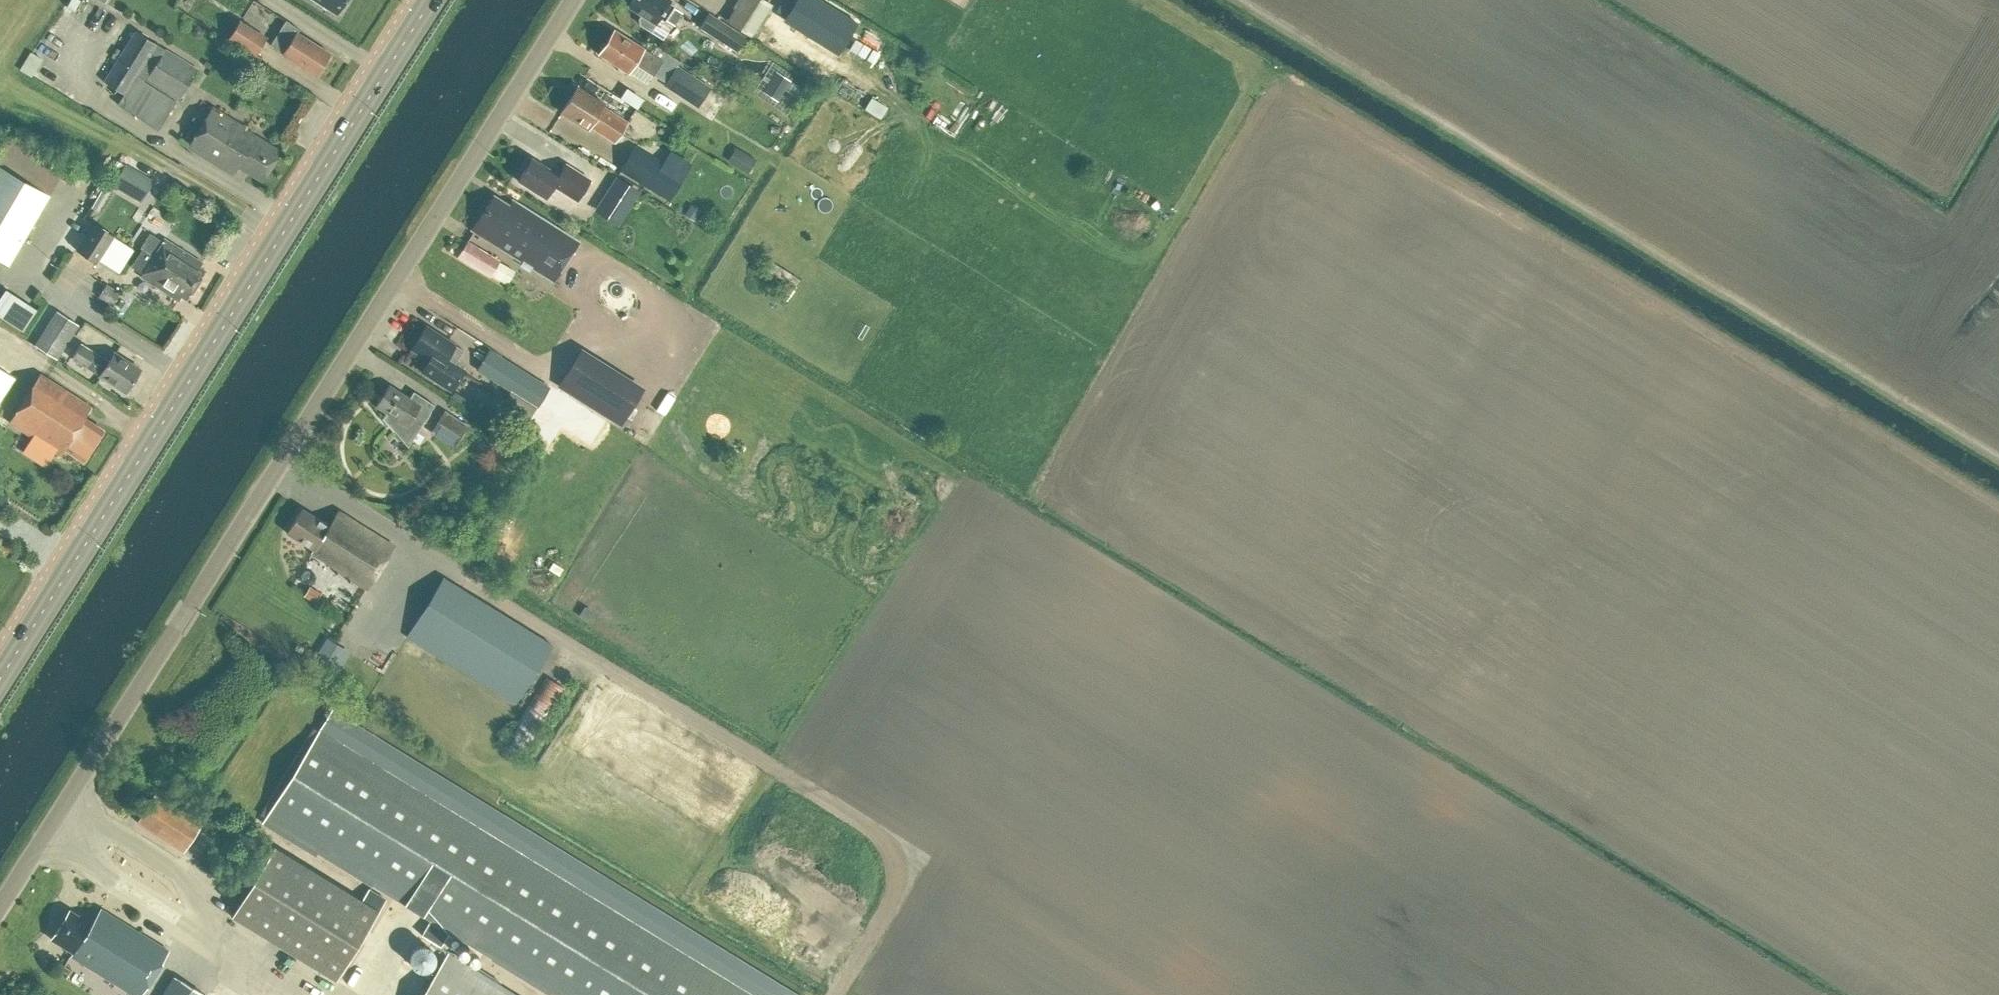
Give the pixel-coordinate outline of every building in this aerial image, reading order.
[(66,6),(73,11),(79,0),(78,0),(69,0),(66,6)] [(345,0),(314,0),(336,14),(345,0)] [(682,13),(682,12),(673,7),(674,5),(669,2),(670,0),(632,0),(628,7),(640,15),(637,19),(639,25),(650,33),(659,17),(664,21),(666,19),(674,24),(682,13)] [(827,0),(794,0),(786,12),(837,44),(854,17),(827,0)] [(724,42),(733,27),(708,12),(699,26),(724,42)] [(330,53),(297,32),(299,28),(285,19),(268,46),(315,75),(330,53)] [(256,55),(268,36),(240,20),(229,39),(256,55)] [(653,74),(662,59),(613,28),(597,54),(628,73),(635,63),(653,74)] [(164,49),(134,31),(103,80),(124,93),(117,104),(158,129),(198,66),(166,47),(164,49)] [(788,112),(803,86),(786,76),(790,71),(772,60),(753,91),(788,112)] [(698,107),(711,86),(677,65),(664,85),(698,107)] [(614,96),(622,85),(606,72),(597,83),(614,96)] [(613,139),(625,121),(602,107),(605,102),(577,84),(560,111),(588,129),(590,125),(613,139)] [(638,84),(631,102),(677,123),(685,105),(638,84)] [(846,122),(851,111),(837,105),(833,116),(846,122)] [(262,181),(281,151),(243,127),(244,126),(212,107),(187,146),(233,174),(238,166),(262,181)] [(736,147),(728,160),(748,172),(756,158),(736,147)] [(560,173),(532,156),(516,181),(544,198),(553,185),(576,199),(591,177),(566,163),(560,173)] [(658,160),(644,186),(669,200),(684,175),(658,160)] [(50,195),(0,166),(0,259),(10,265),(50,195)] [(126,166),(113,187),(127,195),(139,174),(126,166)] [(620,214),(638,187),(616,172),(598,200),(620,214)] [(83,178),(76,189),(107,208),(113,196),(83,178)] [(513,208),(493,195),(471,230),(553,281),(579,241),(517,202),(513,208)] [(691,201),(684,212),(694,218),(700,207),(691,201)] [(98,261),(117,273),(134,247),(94,222),(77,250),(97,262),(98,261)] [(438,242),(521,293),(533,275),(449,223),(438,242)] [(144,250),(196,284),(204,270),(199,267),(202,263),(163,238),(161,242),(149,234),(141,248),(144,250)] [(186,299),(196,284),(144,250),(143,252),(132,269),(141,274),(140,275),(178,300),(181,296),(186,299)] [(787,300),(800,279),(771,261),(766,269),(786,282),(778,295),(787,300)] [(113,307),(120,296),(105,287),(98,298),(113,307)] [(58,358),(80,324),(57,309),(35,343),(58,358)] [(451,393),(465,371),(454,364),(464,349),(425,324),(410,348),(429,360),(421,373),(451,393)] [(107,359),(80,342),(71,356),(98,373),(97,375),(128,394),(133,385),(131,384),(139,371),(138,367),(113,351),(107,359)] [(536,408),(548,388),(489,352),(477,372),(536,408)] [(619,426),(639,396),(577,356),(558,386),(619,426)] [(13,380),(0,371),(0,400),(13,380)] [(82,461),(102,429),(84,418),(91,407),(39,373),(8,421),(60,455),(64,449),(82,461)] [(409,396),(389,383),(375,405),(386,413),(383,418),(408,445),(434,403),(413,389),(409,396)] [(454,392),(450,398),(471,411),(475,405),(454,392)] [(454,449),(469,425),(445,410),(430,434),(454,449)] [(329,523),(302,506),(286,532),(313,549),(311,553),(325,562),(322,567),(363,593),(395,544),(338,508),(329,523)] [(515,704),(552,643),(428,566),(390,627),(515,704)] [(315,604),(321,594),(308,587),(302,597),(315,604)] [(349,650),(326,636),(308,666),(331,680),(349,650)] [(521,760),(565,690),(546,678),(502,748),(521,760)] [(322,729),(264,823),(428,923),(420,936),(439,948),(447,935),(546,994),(757,994),(322,729)] [(183,852),(201,823),(155,793),(137,821),(183,852)] [(340,979),(382,910),(277,845),(234,915),(340,979)] [(100,906),(91,921),(69,907),(50,938),(72,952),(70,956),(135,994),(143,994),(171,949),(100,906)] [(451,952),(424,994),(521,994),(451,952)] [(177,975),(165,994),(209,994),(177,975)]
